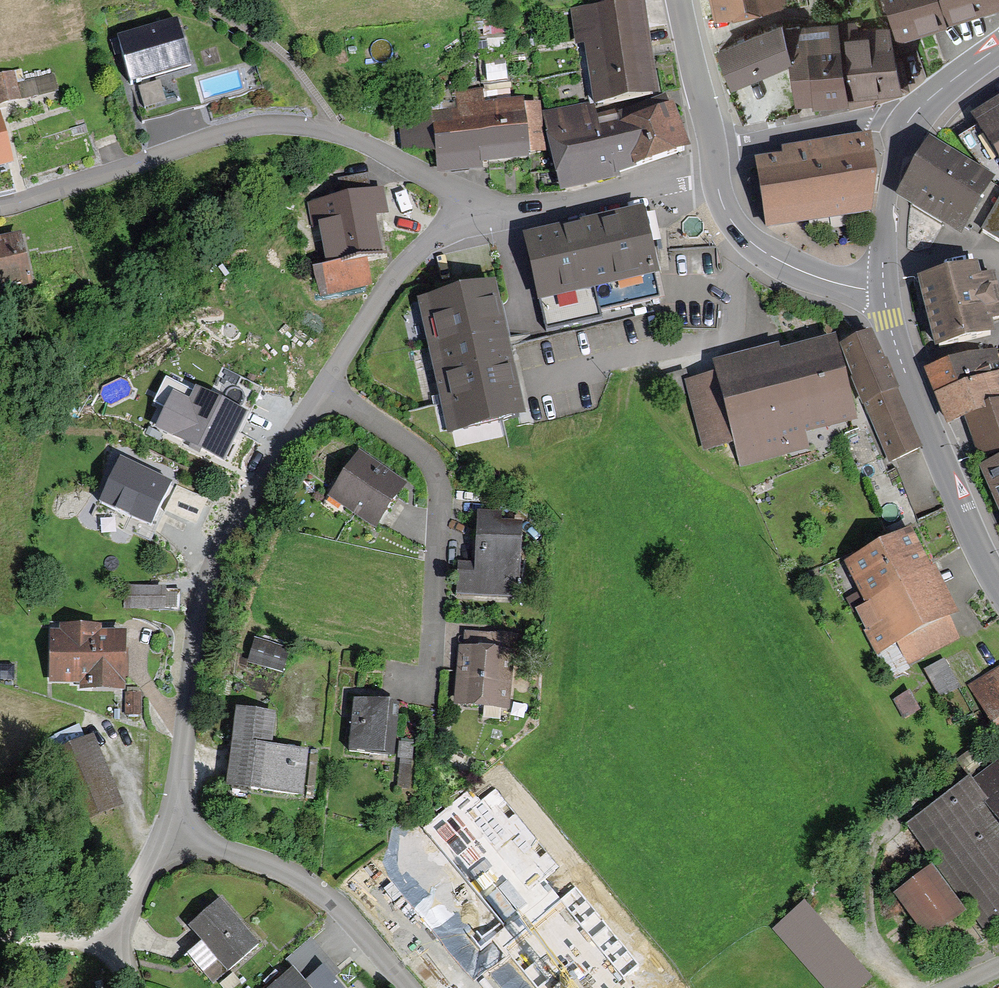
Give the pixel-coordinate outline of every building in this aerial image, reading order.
[(592,103),(660,92),(653,53),(644,0),(634,0),(569,11),(574,38),(579,37),(592,103)] [(759,0),(713,0),(715,10),(759,0)] [(898,37),(941,23),(998,4),(998,0),(886,0),(898,37)] [(848,97),(848,93),(839,22),(838,17),(786,23),(788,36),(790,57),(795,98),(812,96),(813,100),(848,97)] [(716,47),(731,83),(790,57),(788,36),(781,19),(740,36),(716,47)] [(848,93),(900,86),(896,61),(890,22),(858,27),(857,19),(839,22),(848,93)] [(190,66),(178,22),(119,38),(121,45),(132,83),(190,66)] [(57,91),(53,75),(30,81),(28,72),(22,73),(21,70),(0,76),(0,106),(57,91)] [(160,81),(138,87),(145,109),(166,102),(160,81)] [(402,150),(435,152),(437,174),(483,169),(482,163),(486,163),(529,158),(528,153),(544,151),(539,104),(523,106),(523,101),(481,106),(480,94),(456,96),(458,112),(399,118),(402,150)] [(633,167),(690,149),(676,103),(669,106),(666,96),(620,113),(619,110),(596,116),(593,105),(541,116),(562,192),(615,181),(613,174),(633,169),(633,167)] [(974,126),(998,164),(998,110),(974,126)] [(14,165),(0,111),(0,168),(14,165)] [(871,213),(876,174),(871,135),(780,147),(781,156),(757,159),(766,227),(871,213)] [(995,176),(931,138),(896,197),(943,225),(961,235),(965,227),(991,184),(995,176)] [(336,197),(371,192),(368,175),(333,180),(336,197)] [(965,227),(980,237),(983,232),(998,243),(998,189),(991,184),(965,227)] [(368,259),(386,256),(379,217),(378,213),(386,212),(382,190),(371,192),(336,197),(306,202),(310,224),(314,224),(315,231),(320,231),(325,265),(368,259)] [(641,208),(577,223),(597,307),(661,292),(641,208)] [(597,307),(577,223),(515,238),(532,311),(542,309),(546,329),(599,316),(597,307)] [(0,236),(0,293),(32,286),(20,232),(0,236)] [(368,259),(325,265),(315,268),(319,293),(372,285),(368,259)] [(996,334),(992,321),(998,320),(998,298),(993,274),(981,277),(977,264),(918,279),(927,315),(936,349),(996,334)] [(497,281),(418,299),(448,433),(528,415),(497,281)] [(872,331),(838,346),(864,407),(864,406),(889,463),(923,449),(898,391),(900,390),(888,360),(885,362),(872,331)] [(805,434),(856,421),(848,391),(835,338),(780,352),(779,345),(714,362),(717,373),(686,381),(683,371),(662,376),(668,399),(688,394),(703,452),(733,444),(739,466),(809,449),(805,434)] [(935,395),(998,372),(998,365),(995,350),(976,353),(967,355),(926,369),(935,395)] [(209,397),(167,376),(154,401),(164,406),(153,427),(195,448),(243,472),(257,444),(234,433),(258,386),(223,368),(209,397)] [(965,421),(986,413),(984,406),(998,401),(998,372),(935,395),(946,427),(965,421)] [(984,466),(998,460),(998,401),(984,406),(986,413),(965,421),(984,466)] [(405,484),(360,452),(329,496),(374,528),(405,484)] [(152,472),(119,458),(99,503),(145,523),(162,485),(149,479),(152,472)] [(998,512),(998,460),(984,466),(979,468),(998,512)] [(503,515),(478,514),(476,549),(475,563),(461,562),(459,596),(520,599),(524,523),(503,522),(503,515)] [(930,567),(911,530),(844,564),(866,606),(855,611),(878,656),(897,646),(907,667),(960,640),(949,619),(960,613),(935,564),(930,567)] [(168,587),(126,587),(127,609),(169,609),(168,587)] [(118,629),(50,629),(50,678),(118,678),(118,629)] [(521,658),(523,634),(490,632),(489,650),(457,648),(454,705),(510,708),(513,657),(521,658)] [(285,646),(251,636),(244,657),(278,667),(285,646)] [(944,659),(924,671),(940,699),(960,688),(944,659)] [(969,689),(998,735),(998,670),(969,689)] [(124,690),(123,713),(134,713),(135,691),(124,690)] [(909,692),(893,701),(903,720),(920,710),(909,692)] [(399,705),(356,699),(354,714),(349,752),(393,757),(399,705)] [(272,710),(232,707),(226,784),(297,790),(301,748),(269,745),(272,710)] [(75,818),(116,801),(89,734),(48,751),(75,818)] [(935,865),(969,909),(988,933),(998,925),(998,750),(903,823),(935,865)] [(497,785),(462,814),(527,894),(562,865),(497,785)] [(416,846),(379,877),(441,952),(479,922),(416,846)] [(969,909),(935,865),(896,894),(930,938),(969,909)] [(540,912),(605,987),(612,987),(644,961),(577,881),(540,912)] [(259,942),(221,900),(189,928),(202,943),(189,955),(195,962),(213,983),(259,942)] [(794,904),(770,925),(829,987),(861,987),(868,982),(794,904)] [(294,967),(270,987),(340,987),(333,979),(341,972),(312,938),(287,959),(294,967)]
